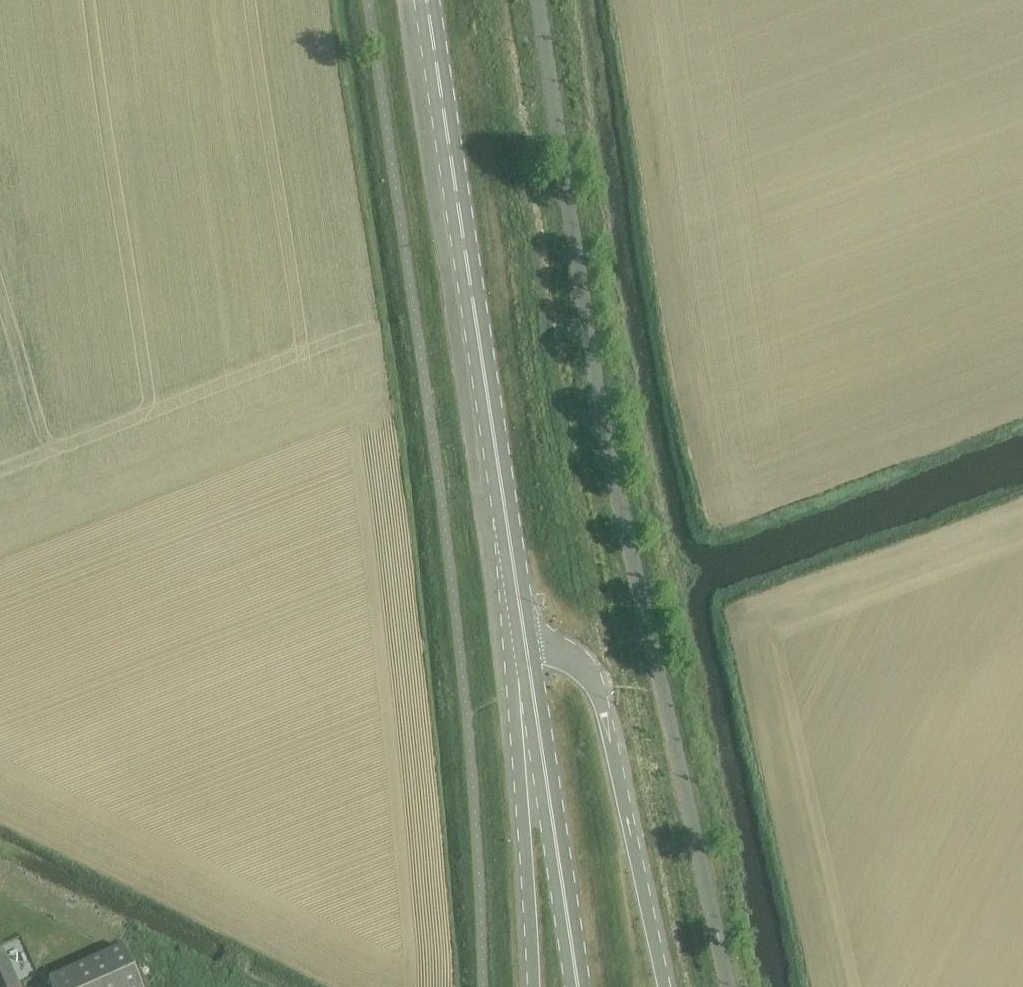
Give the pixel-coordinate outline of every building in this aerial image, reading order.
[(123,948),(50,981),(53,986),(141,986),(123,948)] [(5,974),(11,971),(4,954),(0,956),(0,986),(11,986),(5,974)]
